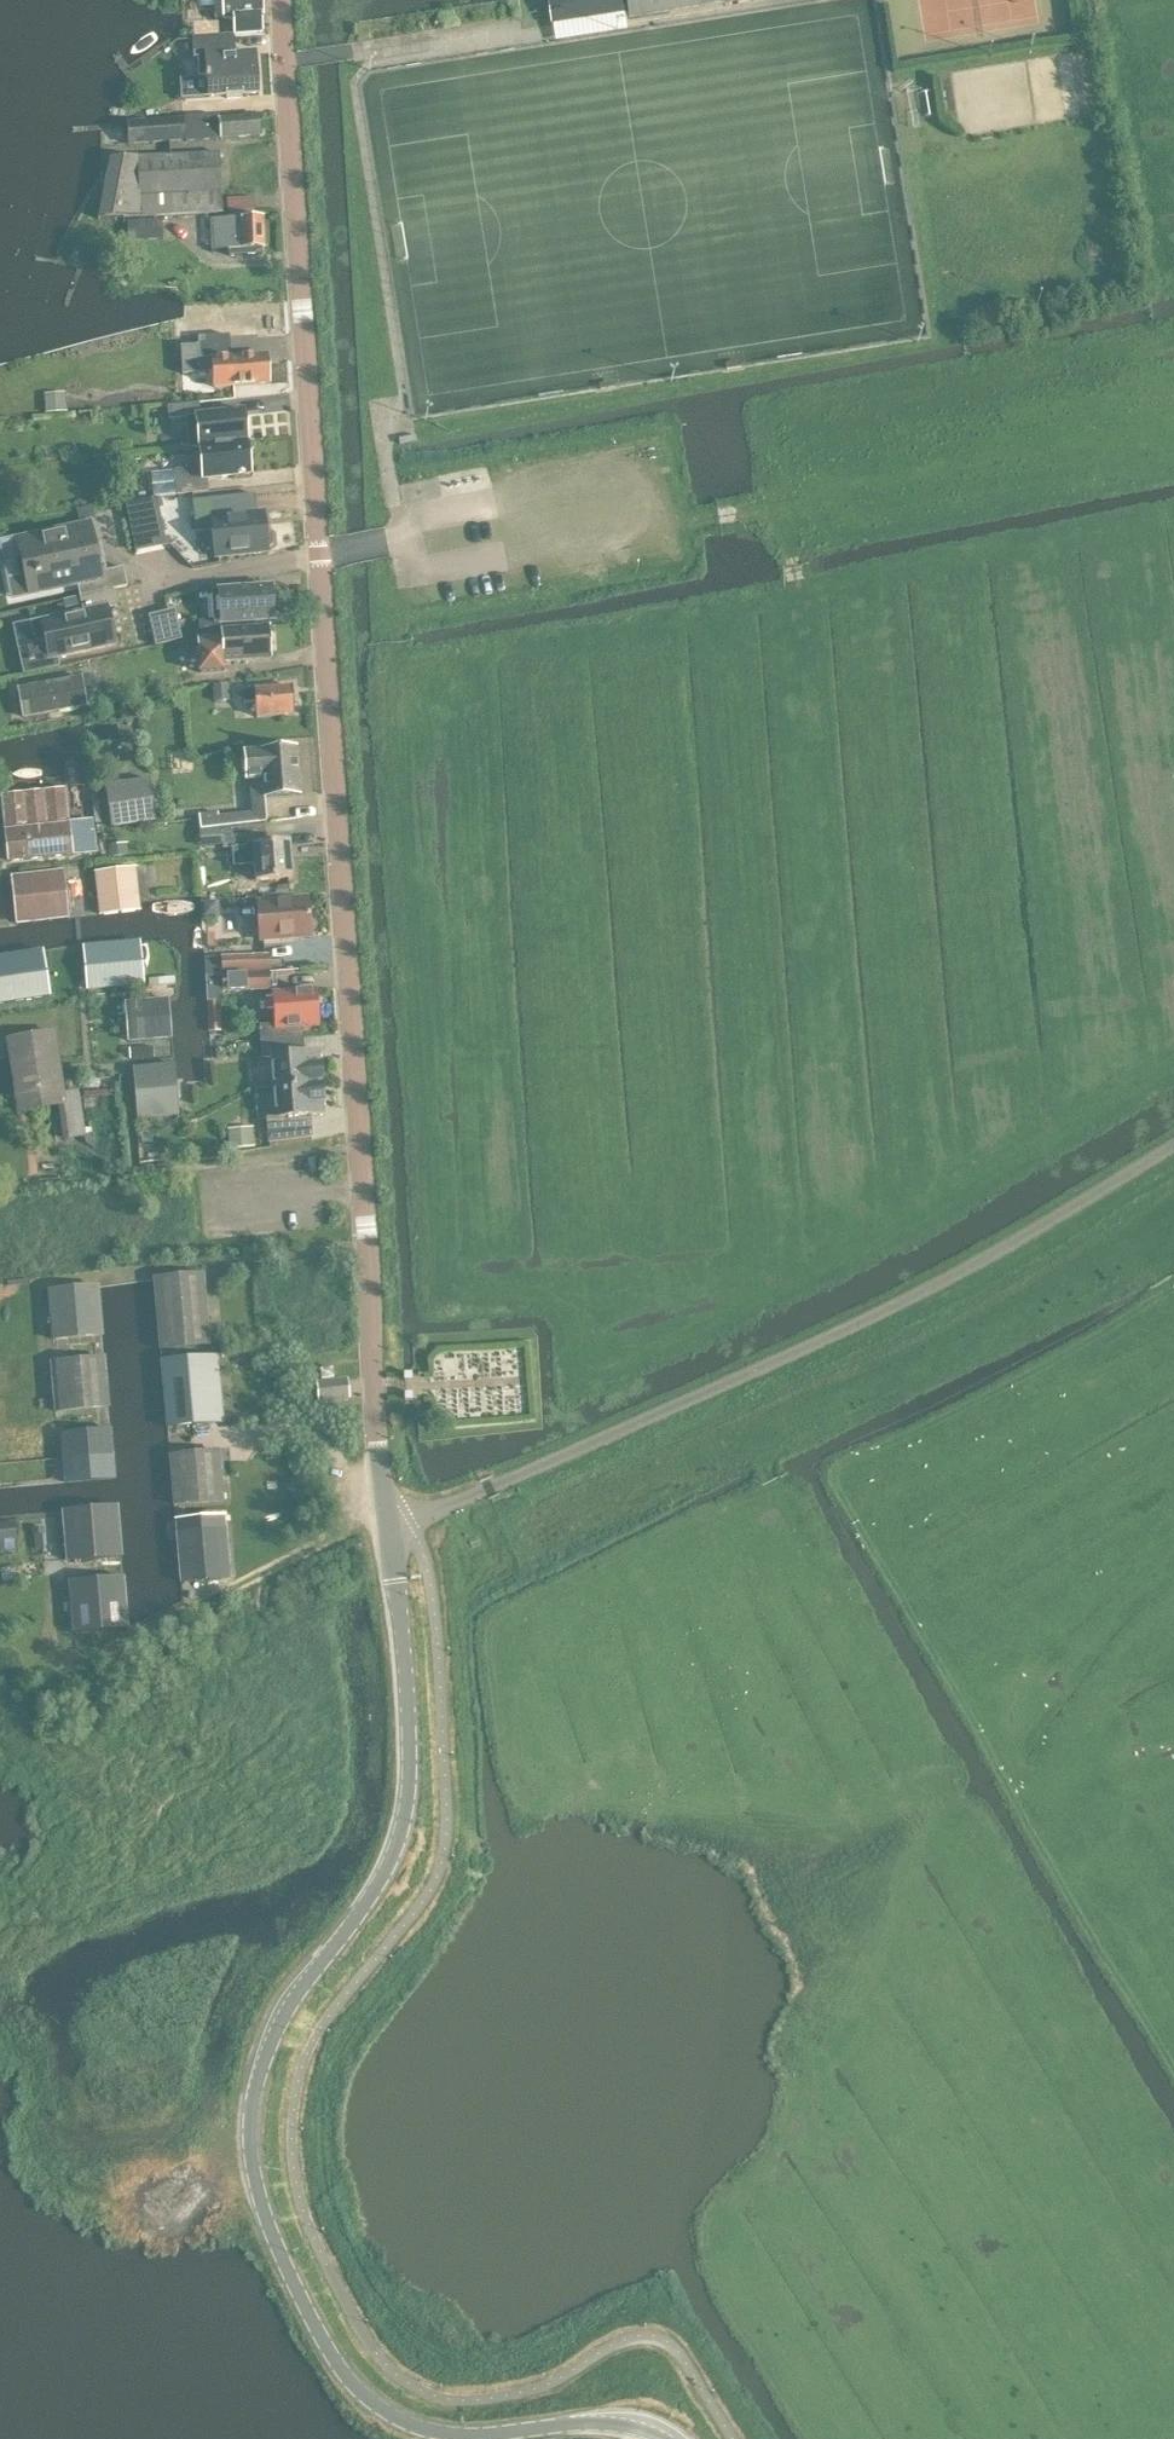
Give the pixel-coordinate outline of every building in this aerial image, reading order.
[(261,0),(219,0),(211,1),(212,11),(223,10),(223,17),(237,16),(238,32),(263,30),(262,14),(261,0)] [(548,23),(618,12),(616,0),(544,0),(548,23)] [(734,0),(623,0),(626,17),(734,0)] [(215,22),(190,24),(191,35),(215,33),(215,22)] [(192,37),(193,57),(198,57),(199,75),(205,74),(205,79),(208,79),(209,96),(226,95),(227,97),(241,96),(241,94),(257,93),(254,52),(235,53),(234,34),(192,37)] [(127,121),(128,143),(185,139),(185,140),(220,138),(259,135),(258,114),(219,117),(219,115),(182,117),(127,121)] [(98,218),(105,218),(222,211),(219,151),(136,156),(136,155),(109,157),(98,218)] [(228,210),(254,209),(254,196),(227,197),(228,210)] [(264,246),(262,215),(210,218),(211,249),(229,249),(229,255),(262,253),(262,247),(264,246)] [(162,237),(161,218),(127,220),(128,240),(162,237)] [(198,336),(198,342),(181,343),(182,371),(200,370),(200,371),(213,370),(214,386),(269,383),(267,354),(230,356),(229,334),(198,336)] [(45,392),(46,411),(65,410),(64,391),(45,392)] [(188,447),(198,446),(246,441),(243,408),(200,413),(198,401),(167,405),(168,417),(185,415),(188,447)] [(176,493),(208,490),(206,478),(250,473),(246,441),(198,446),(201,466),(174,469),(176,493)] [(268,550),(267,546),(272,543),(271,533),(266,530),(264,510),(256,511),(255,492),(192,499),(195,530),(212,528),(215,555),(268,550)] [(156,496),(124,503),(129,522),(160,516),(156,496)] [(76,508),(78,519),(94,516),(92,505),(76,508)] [(79,595),(112,588),(127,585),(122,566),(99,571),(88,524),(18,539),(29,591),(76,581),(79,595)] [(212,619),(200,619),(201,634),(220,630),(220,628),(222,628),(221,622),(273,619),(273,614),(276,611),(275,603),(272,600),(271,586),(212,590),(210,590),(212,619)] [(112,588),(79,595),(83,612),(39,622),(47,659),(21,664),(24,676),(57,669),(54,658),(115,645),(107,607),(116,605),(112,588)] [(174,638),(167,609),(148,614),(155,643),(174,638)] [(220,630),(220,634),(197,635),(200,671),(223,670),(222,660),(247,658),(247,656),(269,654),(269,657),(270,657),(268,625),(222,628),(220,628),(220,630)] [(87,707),(85,699),(81,674),(17,686),(22,718),(87,707)] [(212,684),(213,699),(228,698),(228,684),(212,684)] [(256,716),(293,713),(291,685),(242,688),(243,701),(255,700),(256,716)] [(296,745),(259,748),(242,749),(244,778),(261,777),(262,797),(300,794),(296,745)] [(110,826),(155,819),(149,777),(104,784),(110,826)] [(3,793),(1,793),(5,830),(8,858),(8,860),(71,853),(71,852),(64,786),(3,793)] [(201,828),(220,824),(217,810),(198,813),(201,828)] [(257,876),(293,873),(289,837),(266,840),(264,821),(221,825),(203,827),(205,847),(239,843),(241,861),(255,859),(257,876)] [(126,842),(108,844),(109,856),(127,854),(126,842)] [(133,866),(96,871),(100,913),(104,912),(135,909),(138,908),(137,900),(133,866)] [(62,869),(10,875),(15,922),(16,922),(67,916),(62,869)] [(275,893),(288,892),(287,883),(275,884),(275,893)] [(203,899),(204,916),(220,915),(219,898),(203,899)] [(255,902),(258,938),(311,935),(309,899),(255,902)] [(138,940),(83,945),(87,987),(142,982),(139,943),(138,940)] [(46,993),(39,949),(0,956),(0,1000),(46,993)] [(268,955),(220,958),(221,973),(268,969),(268,955)] [(220,958),(204,959),(205,975),(205,978),(221,977),(221,975),(221,973),(220,958)] [(221,973),(221,975),(221,977),(222,991),(269,989),(268,969),(221,973)] [(205,978),(206,996),(209,996),(221,995),(223,995),(222,991),(221,977),(205,978)] [(260,1038),(302,1035),(303,1035),(302,1026),(318,1025),(316,989),(272,992),(275,1023),(259,1025),(260,1038)] [(209,996),(211,1028),(223,1027),(221,995),(209,996)] [(167,998),(125,1001),(128,1039),(170,1036),(167,998)] [(52,1031),(7,1038),(10,1055),(13,1074),(16,1093),(17,1100),(18,1109),(59,1103),(64,1102),(62,1092),(58,1067),(52,1031)] [(260,1038),(262,1058),(270,1058),(272,1085),(320,1081),(318,1051),(304,1052),(302,1035),(260,1038)] [(153,1045),(128,1047),(129,1057),(154,1055),(153,1045)] [(173,1063),(133,1066),(137,1117),(178,1113),(175,1082),(173,1064),(173,1063)] [(95,1077),(84,1077),(84,1085),(95,1085),(95,1077)] [(266,1117),(268,1141),(311,1136),(311,1115),(323,1114),(320,1081),(272,1085),(274,1116),(266,1117)] [(62,1092),(64,1102),(59,1103),(59,1106),(64,1137),(84,1134),(77,1090),(67,1092),(62,1092)] [(227,1128),(229,1148),(253,1146),(251,1126),(227,1128)] [(158,1276),(154,1277),(154,1279),(160,1347),(208,1343),(202,1273),(158,1276)] [(97,1285),(48,1289),(52,1338),(101,1333),(97,1288),(97,1285)] [(216,1353),(161,1358),(163,1377),(165,1401),(167,1425),(222,1420),(218,1373),(216,1353)] [(103,1357),(54,1361),(57,1385),(59,1409),(107,1405),(105,1380),(103,1357)] [(321,1378),(332,1376),(331,1367),(320,1368),(321,1378)] [(319,1399),(348,1397),(346,1378),(317,1381),(319,1399)] [(109,1428),(61,1432),(63,1457),(65,1481),(113,1476),(111,1452),(109,1428)] [(218,1450),(169,1454),(172,1478),(174,1503),(222,1498),(220,1474),(218,1450)] [(116,1505),(62,1510),(65,1534),(67,1558),(120,1553),(118,1529),(116,1505)] [(17,1536),(16,1520),(0,1521),(0,1537),(17,1536)] [(225,1528),(176,1532),(181,1580),(229,1576),(225,1528)] [(122,1576),(69,1581),(71,1606),(73,1630),(127,1625),(124,1600),(122,1576)]
